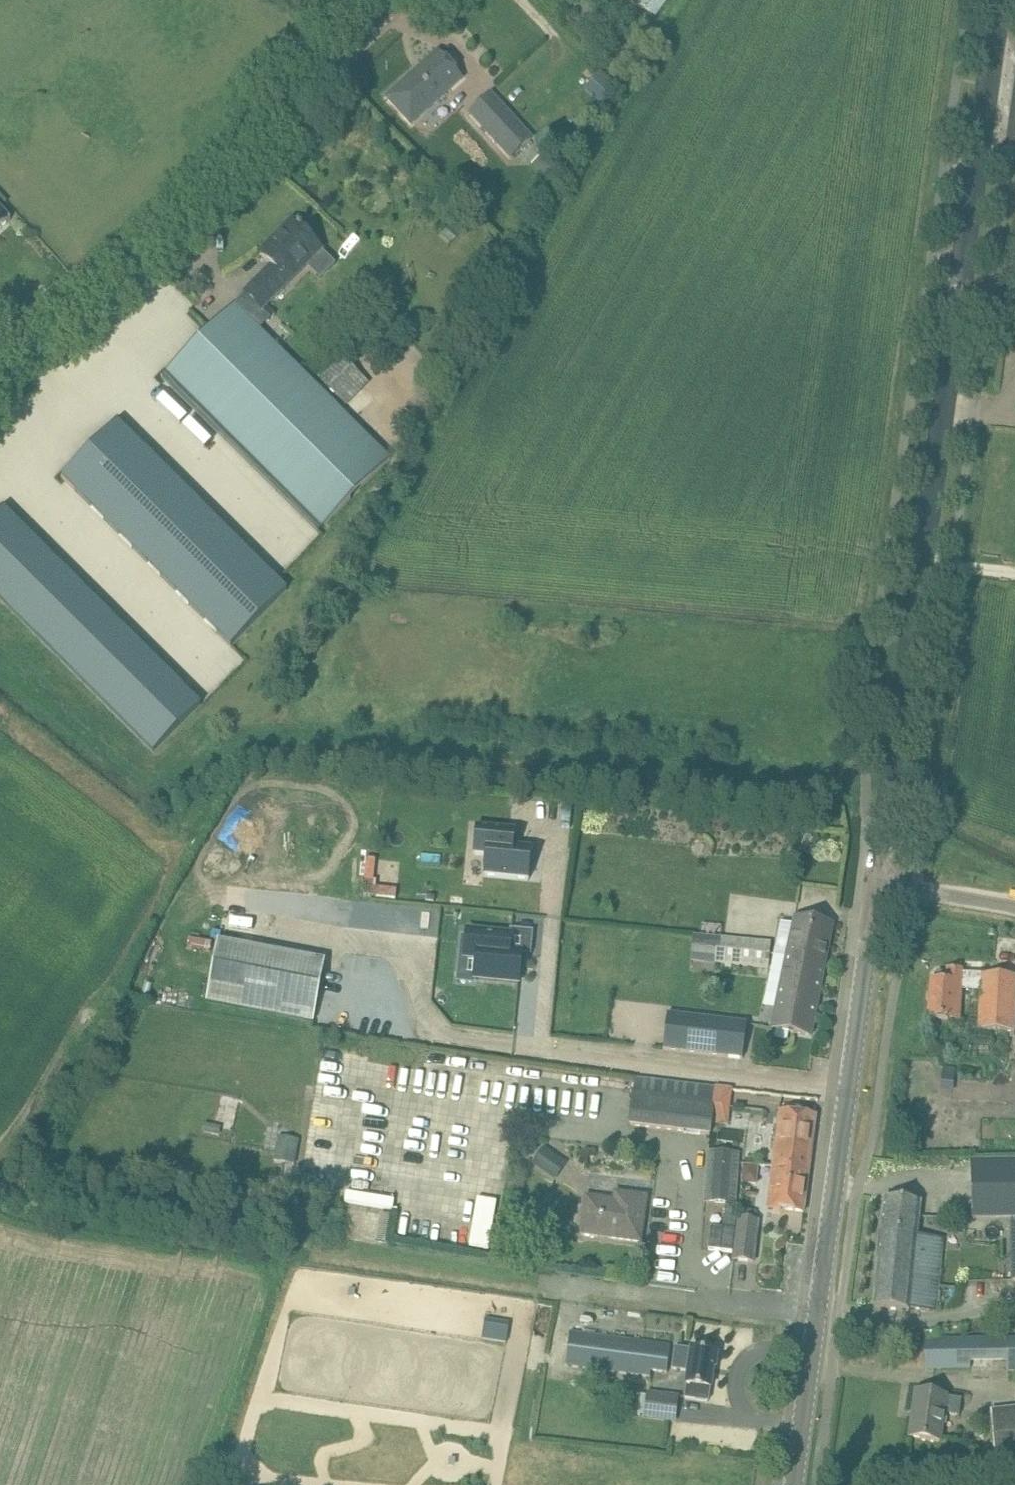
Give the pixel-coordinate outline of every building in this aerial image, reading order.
[(666,0),(637,0),(639,2),(637,5),(648,14),(653,18),(666,0)] [(439,51),(387,98),(411,124),(463,78),(439,51)] [(584,88),(604,106),(618,89),(599,72),(584,88)] [(469,113),(510,157),(531,137),(490,94),(469,113)] [(533,164),(553,185),(566,172),(546,151),(533,164)] [(10,220),(0,209),(0,229),(10,220)] [(245,292),(234,303),(261,330),(272,319),(261,308),(321,249),(306,234),(292,220),(279,233),(282,236),(262,256),(277,269),(270,276),(266,271),(245,292)] [(446,228),(438,237),(448,245),(456,236),(446,228)] [(234,303),(161,376),(318,532),(391,459),(261,330),(234,303)] [(394,340),(387,346),(395,354),(402,348),(394,340)] [(319,378),(345,405),(369,382),(342,356),(319,378)] [(118,420),(61,477),(231,646),(288,589),(118,420)] [(0,510),(0,599),(153,752),(201,704),(3,507),(0,510)] [(476,826),(473,854),(485,855),(483,875),(529,879),(532,848),(514,846),(510,845),(512,829),(476,826)] [(793,917),(786,954),(825,962),(833,925),(793,917)] [(467,933),(465,957),(477,958),(475,978),(476,978),(519,983),(522,954),(522,951),(510,950),(512,934),(509,934),(468,929),(467,933)] [(215,958),(218,941),(190,936),(185,968),(210,973),(212,958),(215,958)] [(716,936),(712,964),(767,967),(771,941),(716,936)] [(326,960),(289,953),(220,939),(208,1000),(314,1021),(326,960)] [(825,962),(786,954),(771,1028),(811,1036),(825,962)] [(962,970),(947,969),(946,982),(932,981),(930,1017),(953,1019),(953,1018),(960,1019),(962,986),(981,988),(978,1030),(1014,1032),(1014,1018),(1014,976),(982,974),(982,973),(961,972),(962,970)] [(667,1013),(663,1049),(743,1058),(747,1023),(667,1013)] [(636,1077),(634,1093),(630,1125),(710,1134),(711,1123),(727,1125),(732,1088),(636,1077)] [(942,1078),(941,1090),(953,1091),(954,1079),(942,1078)] [(780,1111),(773,1167),(809,1172),(816,1116),(780,1111)] [(299,1166),(300,1136),(278,1136),(277,1165),(299,1166)] [(544,1146),(532,1163),(556,1179),(567,1162),(544,1146)] [(704,1201),(736,1203),(739,1153),(707,1150),(704,1201)] [(972,1162),(973,1218),(1014,1217),(1014,1160),(972,1162)] [(741,1182),(756,1184),(759,1165),(743,1163),(741,1182)] [(809,1172),(773,1167),(768,1207),(804,1212),(809,1172)] [(586,1196),(584,1214),(581,1234),(640,1242),(646,1196),(616,1193),(615,1200),(586,1196)] [(884,1198),(873,1307),(935,1313),(942,1239),(917,1236),(920,1202),(884,1198)] [(709,1250),(732,1252),(737,1205),(726,1203),(724,1228),(711,1226),(709,1250)] [(739,1209),(738,1219),(734,1259),(753,1261),(758,1221),(755,1221),(756,1211),(739,1209)] [(1007,1303),(1007,1280),(969,1280),(970,1303),(1007,1303)] [(567,1352),(564,1366),(649,1378),(650,1371),(667,1373),(671,1349),(670,1348),(670,1347),(569,1332),(567,1352)] [(971,1367),(971,1338),(924,1339),(925,1368),(971,1367)] [(685,1398),(708,1401),(710,1387),(711,1387),(714,1367),(715,1368),(717,1353),(691,1349),(691,1351),(677,1349),(675,1361),(689,1363),(686,1384),(687,1384),(685,1398)] [(910,1437),(930,1440),(939,1441),(943,1413),(959,1415),(962,1398),(916,1392),(910,1437)] [(634,1393),(631,1413),(646,1415),(645,1417),(674,1421),(677,1397),(648,1394),(634,1393)] [(990,1411),(996,1464),(1014,1462),(1014,1408),(990,1411)]
